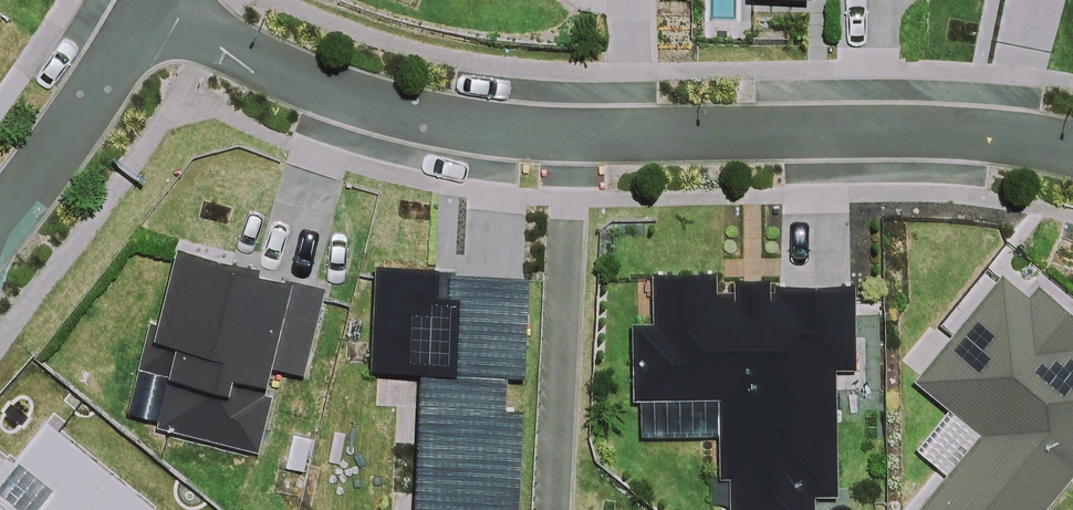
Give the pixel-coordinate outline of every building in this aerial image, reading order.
[(636,396),(719,395),(720,474),(732,474),(732,509),(815,509),(815,493),(838,492),(836,368),(857,368),(856,282),(775,283),(775,289),(770,289),(770,276),(732,277),(732,289),(716,289),(716,270),(655,270),(655,320),(635,320),(636,396)] [(0,481),(0,509),(161,509),(49,420),(0,481)]
